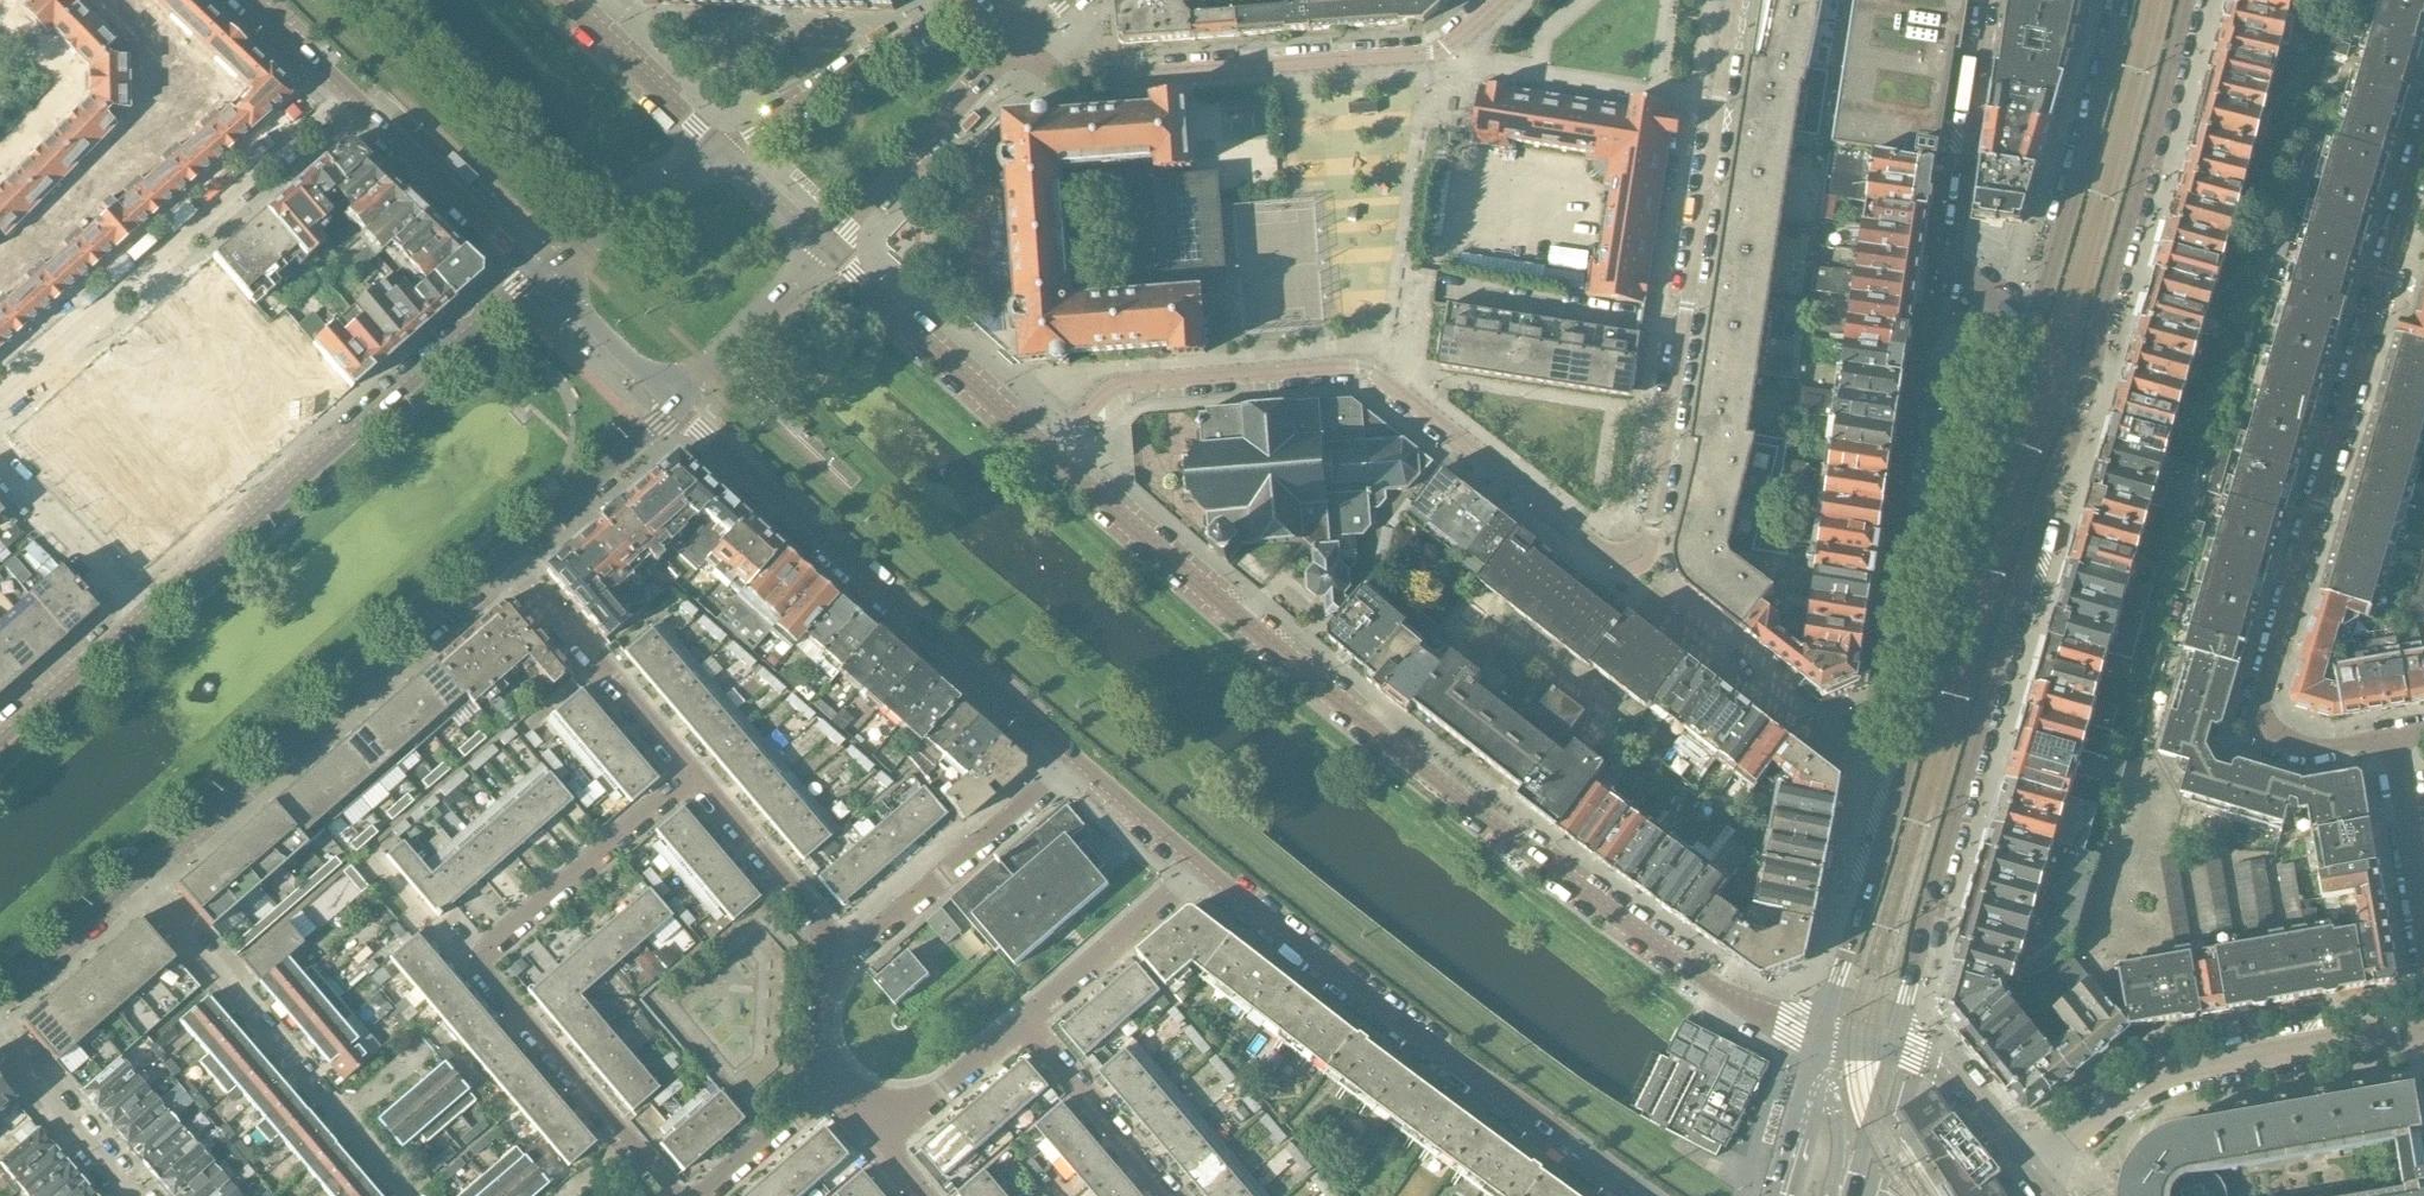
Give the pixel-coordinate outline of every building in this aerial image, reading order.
[(25,5),(21,9),(47,35),(51,31),(79,3),(82,0),(30,0),(25,5)] [(133,9),(138,3),(136,0),(124,0),(133,9)] [(198,0),(151,0),(179,27),(201,3),(198,0)] [(644,5),(753,8),(786,9),(894,11),(895,0),(644,0),(644,5)] [(1191,17),(1177,0),(1124,0),(1115,7),(1118,37),(1118,39),(1119,40),(1119,41),(1120,42),(1121,43),(1122,44),(1123,44),(1125,45),(1126,45),(1192,40),(1191,17)] [(1209,0),(1177,0),(1191,17),(1214,15),(1222,15),(1209,0)] [(1222,15),(1240,14),(1246,5),(1242,0),(1209,0),(1222,15)] [(1308,0),(1275,0),(1271,0),(1271,12),(1240,14),(1242,36),(1310,31),(1308,0)] [(1375,0),(1308,0),(1310,31),(1376,26),(1375,0)] [(1376,26),(1424,23),(1451,0),(1375,0),(1376,26)] [(1822,0),(1769,0),(1759,62),(1751,60),(1745,93),(1741,125),(1809,135),(1818,137),(1828,72),(1808,69),(1813,46),(1822,0)] [(1831,143),(1876,149),(1875,152),(1936,162),(1954,49),(1960,50),(1968,0),(1854,0),(1831,143)] [(1990,89),(2057,100),(2064,77),(2071,52),(2076,27),(2082,2),(2082,0),(2003,0),(2001,14),(1997,40),(1994,65),(1990,89)] [(2227,3),(2295,19),(2299,0),(2228,0),(2227,3)] [(2357,0),(2344,0),(2338,19),(2350,23),(2357,0)] [(2372,28),(2423,42),(2423,39),(2423,0),(2380,0),(2372,28)] [(79,3),(51,31),(88,68),(104,52),(116,40),(105,29),(101,33),(88,20),(92,16),(79,3)] [(246,45),(223,23),(201,3),(179,27),(223,69),(246,45)] [(2295,19),(2227,3),(2222,27),(2312,51),(2318,24),(2295,19)] [(1242,36),(1240,14),(1222,15),(1214,15),(1191,17),(1192,40),(1242,36)] [(2403,110),(2423,42),(2372,28),(2372,29),(2337,20),(2328,52),(2347,58),(2350,46),(2341,43),(2344,35),(2368,42),(2353,95),(2403,110)] [(162,25),(156,31),(167,41),(172,35),(162,25)] [(2326,55),(2312,51),(2222,27),(2216,50),(2320,78),(2326,55)] [(172,35),(167,41),(178,51),(183,45),(172,35)] [(268,66),(246,45),(223,69),(245,90),(268,66)] [(2320,78),(2216,50),(2209,72),(2269,91),(2314,102),(2320,78)] [(129,111),(130,58),(110,58),(104,52),(88,68),(88,98),(105,115),(110,111),(129,111)] [(247,133),(289,96),(290,86),(268,66),(245,90),(247,92),(226,109),(247,133)] [(207,68),(202,73),(214,85),(219,79),(207,68)] [(2269,91),(2209,72),(2203,96),(2264,113),(2269,91)] [(1591,259),(1586,295),(1645,304),(1671,135),(1677,136),(1680,117),(1674,116),(1676,105),(1631,98),(1630,108),(1480,85),(1471,148),(1515,154),(1516,145),(1588,156),(1587,164),(1605,166),(1602,186),(1610,187),(1599,260),(1591,259)] [(1990,89),(1987,113),(2050,123),(2057,100),(1990,89)] [(2383,178),(2403,110),(2353,95),(2339,141),(2334,140),(2328,162),(2383,178)] [(2203,96),(2188,149),(2249,166),(2255,145),(2262,146),(2271,115),(2264,113),(2203,96)] [(1065,302),(1064,289),(1070,289),(1062,182),(1056,183),(1056,170),(1158,162),(1159,172),(1192,169),(1187,97),(1156,100),(1155,99),(1153,100),(1136,102),(1134,100),(1133,102),(1133,103),(1121,104),(1119,101),(1118,103),(1119,105),(1120,112),(1051,118),(1050,110),(1052,108),(1050,106),(1049,108),(1036,109),(1034,108),(1033,110),(1034,111),(1035,114),(1005,117),(1007,151),(1001,152),(999,150),(997,152),(998,153),(998,155),(1000,173),(999,174),(1002,176),(1003,187),(1000,189),(1002,190),(1004,189),(1010,188),(1017,291),(1011,291),(1009,290),(1007,292),(1011,293),(1011,304),(1009,306),(1010,307),(1011,327),(1010,328),(1012,330),(1014,328),(1020,328),(1023,362),(1053,360),(1053,363),(1051,365),(1053,366),(1055,365),(1067,364),(1069,365),(1071,363),(1069,362),(1068,354),(1172,346),(1172,356),(1205,353),(1201,292),(1065,302)] [(88,98),(52,135),(79,163),(90,153),(87,149),(100,137),(103,140),(116,127),(105,115),(88,98)] [(200,133),(189,142),(210,166),(247,133),(226,109),(216,118),(213,114),(196,128),(200,133)] [(1987,113),(1984,134),(2044,145),(2050,123),(1987,113)] [(1785,195),(1793,146),(1807,149),(1809,135),(1741,125),(1731,186),(1785,195)] [(1984,134),(1980,158),(2037,168),(2044,145),(1984,134)] [(52,135),(14,173),(42,202),(53,190),(49,186),(64,172),(67,175),(79,163),(52,135)] [(162,165),(152,174),(172,198),(210,166),(189,142),(180,151),(176,146),(159,161),(162,165)] [(341,145),(300,181),(320,203),(333,192),(368,161),(351,145),(341,145)] [(1932,187),(1936,162),(1875,152),(1832,146),(1828,171),(1932,187)] [(2249,166),(2188,149),(2181,173),(2243,190),(2249,166)] [(1980,158),(1972,217),(1973,217),(1988,219),(2004,222),(2005,222),(2020,224),(2021,224),(2037,169),(2037,168),(1980,158)] [(368,161),(333,192),(349,212),(387,179),(368,161)] [(2346,304),(2370,221),(2383,178),(2328,162),(2291,288),(2346,304)] [(1929,210),(1932,187),(1828,171),(1825,196),(1868,202),(1929,210)] [(0,187),(0,233),(5,238),(16,227),(12,223),(27,208),(31,213),(42,202),(14,173),(0,187)] [(2243,190),(2181,173),(2175,195),(2236,211),(2243,190)] [(126,198),(115,207),(135,230),(172,198),(152,174),(141,183),(137,179),(121,192),(126,198)] [(1224,280),(1216,178),(1216,177),(1121,184),(1128,287),(1224,280)] [(387,179),(349,212),(345,215),(362,235),(406,197),(387,179)] [(320,203),(300,181),(282,196),(317,236),(318,236),(335,221),(320,203)] [(1774,268),(1785,195),(1731,186),(1720,260),(1774,268)] [(2236,211),(2175,195),(2168,220),(2229,237),(2236,211)] [(282,196),(263,213),(304,260),(323,243),(318,236),(317,236),(282,196)] [(388,247),(425,215),(406,197),(362,235),(370,244),(347,263),(356,274),(376,257),(380,262),(389,255),(384,249),(388,246),(388,247)] [(106,214),(92,226),(112,250),(135,230),(115,207),(108,199),(100,207),(106,214)] [(1925,234),(1929,210),(1868,202),(1864,224),(1925,234)] [(1356,219),(1358,210),(1349,209),(1348,218),(1356,219)] [(306,262),(304,260),(263,213),(247,228),(285,272),(282,274),(288,280),(300,270),(299,269),(306,262)] [(425,215),(388,247),(405,266),(444,233),(425,215)] [(2229,237),(2168,220),(2161,245),(2222,262),(2229,237)] [(1922,257),(1925,234),(1864,224),(1861,248),(1922,257)] [(65,249),(54,258),(75,283),(112,250),(92,226),(82,235),(78,231),(61,245),(65,249)] [(285,272),(247,228),(229,243),(272,292),(280,285),(275,280),(282,274),(285,272)] [(444,233),(405,266),(421,285),(462,250),(444,233)] [(229,243),(212,258),(250,301),(260,293),(265,298),(272,292),(229,243)] [(2222,262),(2161,245),(2154,269),(2215,286),(2222,262)] [(1918,281),(1922,257),(1861,248),(1857,271),(1918,281)] [(462,250),(421,285),(409,295),(430,319),(479,277),(479,267),(462,250)] [(1479,257),(1476,276),(1542,286),(1545,267),(1479,257)] [(11,433),(11,443),(135,568),(144,568),(351,388),(322,354),(313,343),(284,310),(281,307),(266,320),(250,301),(212,258),(11,433)] [(28,282),(17,291),(38,315),(75,283),(54,258),(44,267),(40,263),(24,277),(28,282)] [(1762,345),(1774,268),(1720,260),(1708,336),(1762,345)] [(1914,306),(1918,281),(1857,271),(1814,264),(1810,289),(1853,296),(1914,306)] [(368,265),(358,274),(365,282),(375,273),(368,265)] [(2215,286),(2154,269),(2147,294),(2208,311),(2215,286)] [(2411,325),(2400,322),(2396,334),(2423,342),(2423,281),(2411,325)] [(430,319),(409,295),(400,285),(388,295),(380,285),(372,292),(411,336),(430,319)] [(297,296),(315,315),(324,306),(307,287),(297,296)] [(2346,304),(2291,288),(2285,309),(2340,325),(2346,304)] [(38,315),(17,291),(7,300),(3,295),(0,298),(0,348),(38,315)] [(411,336),(372,292),(352,309),(391,353),(411,336)] [(2208,311),(2147,294),(2140,318),(2201,335),(2208,311)] [(1911,328),(1914,306),(1853,296),(1850,319),(1911,328)] [(372,370),(333,326),(327,331),(298,298),(284,310),(313,343),(322,354),(351,388),(372,370)] [(1469,308),(1448,305),(1445,328),(1444,328),(1437,368),(1459,372),(1469,308)] [(1492,312),(1469,308),(1459,372),(1482,375),(1492,312)] [(391,353),(352,309),(333,326),(372,370),(391,353)] [(2315,408),(2334,344),(2340,325),(2285,309),(2263,384),(2260,392),(2315,408)] [(1513,315),(1492,312),(1482,375),(1503,378),(1513,315)] [(1534,318),(1513,315),(1503,378),(1524,382),(1534,318)] [(1555,322),(1534,318),(1524,382),(1545,385),(1555,322)] [(2198,346),(2201,335),(2140,318),(2132,347),(2193,364),(2211,370),(2216,352),(2198,346)] [(1907,352),(1911,328),(1850,319),(1846,343),(1907,352)] [(1576,325),(1555,322),(1545,385),(1566,388),(1576,325)] [(1597,328),(1576,325),(1566,388),(1587,391),(1597,328)] [(1618,332),(1597,328),(1587,391),(1608,395),(1618,332)] [(1640,335),(1618,332),(1608,395),(1632,398),(1638,358),(1637,358),(1640,335)] [(2423,450),(2423,342),(2396,334),(2363,445),(2421,462),(2423,450)] [(1748,435),(1762,345),(1708,336),(1694,427),(1748,435)] [(1903,376),(1907,352),(1846,343),(1842,366),(1845,367),(1903,376)] [(2187,385),(2193,364),(2132,347),(2126,369),(2187,385)] [(2235,386),(2260,393),(2260,392),(2263,384),(2249,380),(2256,357),(2244,354),(2235,386)] [(1899,402),(1903,376),(1845,367),(1841,393),(1899,402)] [(2126,369),(2119,395),(2179,411),(2187,385),(2126,369)] [(1895,430),(1899,402),(1841,393),(1796,386),(1792,414),(1837,422),(1895,430)] [(2291,491),(2309,429),(2315,408),(2260,392),(2260,393),(2236,475),(2291,491)] [(2179,411),(2119,395),(2112,417),(2173,433),(2179,411)] [(1196,425),(1201,429),(1202,446),(1188,462),(1180,462),(1180,467),(1187,467),(1189,496),(1182,497),(1183,501),(1191,501),(1208,514),(1209,531),(1205,536),(1210,540),(1210,548),(1229,564),(1244,547),(1305,542),(1313,549),(1314,566),(1307,575),(1308,592),(1317,600),(1326,600),(1327,615),(1326,616),(1327,616),(1350,591),(1348,574),(1357,562),(1355,539),(1364,539),(1372,529),(1370,513),(1380,513),(1388,502),(1388,495),(1407,494),(1433,462),(1352,399),(1207,410),(1207,414),(1200,415),(1200,420),(1196,425)] [(2112,417),(2106,439),(2166,456),(2173,433),(2112,417)] [(1895,430),(1837,422),(1833,447),(1891,456),(1895,430)] [(1729,547),(1752,451),(1754,446),(1778,450),(1768,487),(1763,486),(1758,504),(1763,505),(1752,551),(1789,557),(1774,524),(1780,490),(1784,460),(1787,441),(1748,435),(1694,427),(1691,444),(1699,445),(1695,465),(1685,510),(1679,533),(1729,547)] [(2106,439),(2092,489),(2151,507),(2197,520),(2211,472),(2166,458),(2166,456),(2106,439)] [(2408,505),(2421,462),(2363,445),(2351,488),(2408,505)] [(1891,456),(1833,447),(1829,473),(1887,482),(1891,456)] [(2219,449),(2207,492),(2219,496),(2231,452),(2219,449)] [(670,456),(654,469),(694,516),(703,525),(681,551),(700,567),(702,564),(728,536),(745,517),(679,456),(670,456)] [(1887,482),(1829,473),(1805,468),(1805,463),(1784,460),(1780,490),(1825,499),(1883,508),(1887,482)] [(618,501),(635,521),(654,543),(663,535),(681,551),(703,525),(694,516),(654,469),(618,501)] [(1461,484),(1442,469),(1406,516),(1425,530),(1461,484)] [(2265,579),(2284,514),(2291,491),(2236,475),(2222,521),(2222,520),(2209,563),(2265,579)] [(1480,499),(1461,484),(1425,530),(1444,545),(1480,499)] [(2389,569),(2401,527),(2408,505),(2351,488),(2332,552),(2389,569)] [(2092,489),(2085,513),(2144,531),(2151,507),(2092,489)] [(1883,508),(1825,499),(1820,498),(1816,522),(1880,531),(1883,508)] [(1480,499),(1444,545),(1462,560),(1499,513),(1480,499)] [(654,543),(635,521),(618,501),(601,516),(636,558),(641,563),(650,555),(656,562),(664,556),(654,543)] [(65,637),(96,610),(83,595),(85,594),(74,582),(73,583),(60,568),(25,535),(2,513),(0,511),(0,694),(65,637)] [(1517,527),(1499,513),(1462,560),(1481,574),(1518,527),(1517,527)] [(2085,513),(2077,538),(2137,556),(2144,531),(2085,513)] [(601,516),(566,547),(596,582),(601,589),(610,581),(616,587),(624,580),(633,573),(626,566),(636,558),(601,516)] [(745,517),(728,536),(702,564),(727,588),(733,581),(743,589),(780,548),(745,517)] [(1880,531),(1816,522),(1812,546),(1876,555),(1880,531)] [(2195,522),(2191,535),(2201,538),(2205,525),(2195,522)] [(1518,527),(1481,574),(1477,580),(1589,667),(1590,665),(1624,621),(1549,563),(1555,556),(1523,532),(1522,533),(1517,529),(1518,527)] [(1386,562),(1392,567),(1410,547),(1392,533),(1386,562)] [(1774,588),(1737,559),(1731,555),(1729,547),(1679,533),(1676,545),(1675,548),(1675,550),(1674,553),(1675,559),(1675,561),(1675,564),(1676,567),(1677,569),(1679,575),(1680,577),(1682,580),(1685,584),(1690,588),(1692,590),(1743,629),(1762,604),(1774,588)] [(2137,556),(2077,538),(2070,563),(2130,581),(2152,588),(2159,566),(2136,559),(2137,556)] [(1876,555),(1812,546),(1808,570),(1818,572),(1872,580),(1876,555)] [(596,582),(566,547),(548,563),(547,572),(566,594),(568,597),(573,602),(596,582)] [(780,548),(743,589),(736,596),(716,618),(734,634),(754,612),(798,564),(780,548)] [(2332,552),(2320,593),(2377,610),(2389,569),(2332,552)] [(2183,561),(2175,589),(2185,592),(2193,564),(2183,561)] [(1382,578),(1392,567),(1386,562),(1377,573),(1382,578)] [(2152,588),(2130,581),(2070,563),(2063,588),(2145,612),(2152,588)] [(2245,646),(2265,579),(2209,563),(2208,566),(2199,564),(2195,577),(2204,580),(2189,630),(2245,646)] [(798,564),(754,612),(734,634),(752,650),(772,628),(815,580),(798,564)] [(1872,580),(1818,572),(1815,596),(1868,604),(1872,580)] [(663,589),(654,579),(645,587),(633,573),(624,580),(645,605),(663,589)] [(2423,606),(2423,580),(2422,579),(2416,598),(2412,597),(2409,606),(2404,605),(2401,614),(2415,618),(2418,609),(2423,610),(2423,606)] [(815,580),(772,628),(791,646),(835,597),(815,580)] [(596,582),(573,602),(605,640),(627,620),(601,589),(596,582)] [(2145,612),(2063,588),(2056,612),(2139,636),(2145,612)] [(1361,590),(1335,623),(1328,630),(1329,640),(1346,653),(1383,608),(1361,590)] [(2377,610),(2320,593),(2312,618),(2346,627),(2356,619),(2358,616),(2374,620),(2377,610)] [(1868,604),(1815,596),(1811,621),(1865,629),(1868,604)] [(835,597),(791,646),(810,663),(854,614),(851,612),(850,607),(844,601),(839,601),(835,597)] [(696,612),(685,602),(679,608),(691,618),(696,612)] [(489,614),(516,646),(532,664),(550,649),(512,603),(502,603),(489,614)] [(1781,619),(1764,605),(1762,604),(1743,629),(1743,630),(1774,654),(1788,636),(1781,631),(1781,619)] [(1383,608),(1346,653),(1366,671),(1367,673),(1406,626),(1383,608)] [(2139,636),(2056,612),(2048,638),(2108,655),(2109,653),(2132,661),(2139,636)] [(532,664),(516,646),(489,614),(472,629),(509,674),(519,665),(524,671),(515,680),(534,701),(551,687),(532,664)] [(854,614),(810,663),(830,681),(836,674),(873,631),(854,614)] [(1629,614),(1624,621),(1590,665),(1648,711),(1653,705),(1688,659),(1633,617),(1629,614)] [(714,628),(702,617),(697,623),(708,633),(714,628)] [(2312,618),(2302,652),(2328,660),(2329,659),(2333,646),(2352,643),(2349,629),(2346,627),(2312,618)] [(1865,629),(1811,621),(1807,645),(1861,653),(1865,629)] [(659,622),(623,653),(636,667),(672,637),(659,622)] [(1406,626),(1367,673),(1367,681),(1385,696),(1425,647),(1428,644),(1406,626)] [(725,637),(714,628),(708,633),(719,643),(725,637)] [(2407,706),(2398,655),(2397,647),(2393,628),(2373,631),(2387,709),(2407,706)] [(472,629),(454,645),(507,707),(516,700),(500,682),(509,674),(472,629)] [(2222,725),(2227,708),(2245,646),(2189,630),(2190,630),(2153,755),(2154,756),(2159,754),(2179,760),(2189,762),(2180,794),(2176,796),(2182,806),(2280,836),(2287,811),(2296,778),(2272,771),(2239,761),(2234,763),(2232,769),(2216,765),(2215,764),(2206,748),(2206,747),(2212,727),(2217,728),(2222,725)] [(882,639),(873,631),(836,674),(844,680),(847,676),(859,686),(892,648),(892,644),(886,639),(882,639)] [(2387,709),(2373,631),(2352,635),(2355,654),(2353,655),(2355,662),(2363,713),(2387,709)] [(1868,686),(1873,655),(1861,653),(1807,645),(1803,648),(1788,636),(1774,654),(1822,691),(1826,703),(1868,686)] [(672,637),(636,667),(649,683),(686,652),(672,637)] [(2108,655),(2048,638),(2041,661),(2101,678),(2108,655)] [(743,653),(732,643),(726,649),(737,659),(743,653)] [(2420,651),(2419,643),(2397,647),(2398,655),(2407,706),(2423,703),(2423,672),(2420,651)] [(1607,766),(1568,736),(1585,714),(1554,689),(1548,684),(1533,703),(1539,708),(1531,718),(1534,720),(1528,727),(1476,686),(1482,677),(1439,644),(1432,653),(1425,647),(1385,696),(1408,714),(1414,706),(1523,790),(1517,798),(1557,829),(1596,779),(1607,766)] [(436,660),(473,704),(484,696),(499,714),(507,707),(454,645),(436,660)] [(892,648),(859,686),(855,690),(863,698),(867,693),(878,703),(912,665),(912,662),(906,656),(902,657),(893,648),(892,648)] [(569,671),(550,649),(532,664),(542,676),(551,687),(569,671)] [(686,652),(649,683),(661,697),(698,666),(686,652)] [(2337,691),(2333,666),(2332,658),(2329,659),(2328,660),(2302,652),(2293,683),(2337,691)] [(754,663),(743,653),(737,659),(749,669),(754,663)] [(2363,713),(2355,662),(2353,655),(2332,658),(2333,666),(2337,691),(2341,717),(2363,713)] [(1688,659),(1653,705),(1670,718),(1705,672),(1688,659)] [(2101,678),(2041,661),(2034,685),(2094,702),(2101,678)] [(468,704),(433,663),(415,679),(451,720),(468,704)] [(799,675),(785,663),(777,673),(791,685),(799,675)] [(912,665),(878,703),(875,708),(884,715),(887,711),(899,722),(932,683),(932,679),(926,674),(923,674),(912,665)] [(698,666),(661,697),(674,712),(711,681),(698,666)] [(773,679),(761,669),(756,675),(767,685),(773,679)] [(1705,672),(1670,718),(1687,731),(1722,685),(1705,672)] [(451,720),(415,679),(397,694),(432,735),(451,720)] [(784,689),(773,679),(767,685),(778,695),(784,689)] [(711,681),(674,712),(687,727),(723,695),(711,681)] [(943,692),(932,683),(899,722),(895,726),(903,733),(907,729),(918,740),(952,700),(953,701),(952,697),(946,692),(943,692)] [(2341,717),(2337,691),(2293,683),(2289,698),(2293,707),(2333,719),(2341,717)] [(1722,685),(1687,731),(1703,743),(1738,698),(1722,685)] [(2118,709),(2097,702),(2094,702),(2034,685),(2028,708),(2090,726),(2111,732),(2118,709)] [(544,721),(557,736),(593,705),(580,690),(544,721)] [(432,735),(397,694),(379,710),(414,751),(432,735)] [(723,695),(687,727),(700,742),(736,711),(723,695)] [(802,705),(791,695),(785,701),(796,711),(802,705)] [(809,702),(829,720),(835,714),(815,696),(809,702)] [(1738,698),(1703,743),(1719,756),(1754,711),(1738,698)] [(933,763),(973,718),(953,701),(952,700),(918,740),(904,755),(924,778),(932,770),(930,768),(933,763)] [(593,705),(557,736),(570,751),(606,720),(593,705)] [(802,705),(796,711),(808,721),(813,715),(802,705)] [(2090,726),(2028,708),(2020,732),(2083,751),(2090,726)] [(414,751),(379,710),(361,726),(396,767),(414,751)] [(736,711),(700,742),(713,757),(749,726),(736,711)] [(1772,725),(1754,711),(1719,756),(1737,770),(1772,725)] [(854,731),(835,714),(829,720),(848,738),(854,731)] [(973,718),(933,763),(953,782),(964,771),(994,737),(973,718)] [(606,720),(570,751),(582,766),(619,735),(606,720)] [(831,731),(820,721),(815,727),(826,737),(831,731)] [(1763,777),(1792,740),(1772,725),(1737,770),(1757,785),(1761,780),(1763,777)] [(396,767),(361,726),(342,742),(378,783),(396,767)] [(749,726),(713,757),(725,772),(762,741),(749,726)] [(516,736),(510,730),(499,740),(504,746),(516,736)] [(479,731),(469,740),(475,748),(486,738),(479,731)] [(843,741),(831,731),(826,737),(837,747),(843,741)] [(535,749),(541,744),(531,732),(525,737),(535,749)] [(2126,763),(2083,751),(2020,732),(2014,756),(2076,775),(2119,788),(2126,763)] [(619,735),(582,766),(595,781),(632,750),(619,735)] [(1648,748),(1630,735),(1621,747),(1639,760),(1648,748)] [(994,737),(964,771),(988,799),(1021,770),(1021,760),(994,737)] [(464,757),(475,748),(469,740),(458,750),(464,757)] [(1838,799),(1842,778),(1803,748),(1792,740),(1763,777),(1777,787),(1777,789),(1838,799)] [(762,741),(725,772),(738,787),(774,755),(762,741)] [(378,783),(342,742),(324,757),(360,798),(378,783)] [(491,746),(480,756),(485,762),(497,752),(491,746)] [(844,753),(856,763),(861,757),(850,747),(844,753)] [(894,767),(874,749),(868,756),(888,774),(894,767)] [(632,750),(595,781),(608,796),(614,791),(618,789),(645,766),(632,750)] [(541,756),(551,767),(557,762),(547,751),(541,756)] [(1665,764),(1649,751),(1642,760),(1658,773),(1665,764)] [(774,755),(738,787),(750,801),(787,770),(774,755)] [(474,772),(485,762),(480,756),(469,765),(474,772)] [(2014,756),(2007,780),(2069,799),(2076,775),(2014,756)] [(360,798),(324,757),(306,773),(342,814),(360,798)] [(872,767),(861,757),(856,763),(867,773),(872,767)] [(567,774),(557,762),(551,767),(561,779),(567,774)] [(443,763),(432,772),(439,779),(449,770),(443,763)] [(541,765),(525,778),(556,815),(572,801),(541,765)] [(645,766),(618,789),(630,803),(657,780),(645,766)] [(787,770),(750,801),(764,817),(800,786),(787,770)] [(462,771),(450,781),(456,788),(467,777),(462,771)] [(988,799),(964,771),(953,782),(938,794),(962,821),(988,799)] [(428,788),(439,779),(432,772),(422,781),(428,788)] [(2304,782),(2304,780),(2296,778),(2287,811),(2296,814),(2297,812),(2307,810),(2307,811),(2366,801),(2362,775),(2356,772),(2354,772),(2345,774),(2304,782)] [(342,814),(306,773),(288,789),(324,830),(342,814)] [(886,790),(892,784),(880,773),(874,779),(886,790)] [(556,815),(525,778),(510,791),(541,827),(556,815)] [(1596,779),(1557,829),(1577,844),(1616,793),(1596,779)] [(566,786),(577,798),(583,792),(572,780),(566,786)] [(2084,853),(2097,808),(2069,799),(2007,780),(2000,803),(1993,826),(2055,844),(2056,844),(2084,853)] [(444,797),(456,788),(450,781),(439,791),(444,797)] [(800,786),(764,817),(776,831),(813,800),(800,786)] [(922,788),(892,814),(915,841),(945,816),(922,788)] [(324,830),(288,789),(270,805),(305,846),(324,830)] [(1834,823),(1838,799),(1777,789),(1774,812),(1834,823)] [(541,827),(510,791),(495,803),(527,840),(541,827)] [(614,791),(608,796),(614,803),(620,798),(614,791)] [(592,803),(583,792),(577,798),(586,808),(592,803)] [(1616,793),(1577,844),(1596,858),(1634,807),(1616,793)] [(407,794),(396,803),(402,811),(413,801),(407,794)] [(432,797),(421,807),(426,813),(438,803),(432,797)] [(813,800),(776,831),(789,846),(826,815),(813,800)] [(2377,865),(2369,819),(2366,801),(2307,811),(2318,874),(2377,865)] [(886,810),(880,802),(873,809),(879,816),(886,810)] [(392,820),(402,811),(396,803),(385,813),(392,820)] [(527,840),(495,803),(480,817),(511,853),(527,840)] [(305,846),(270,805),(247,825),(282,866),(305,846)] [(992,948),(996,952),(1001,948),(1016,966),(1053,933),(1057,929),(1059,931),(1069,922),(1067,921),(1071,918),(1109,885),(1098,872),(1094,867),(1068,837),(1082,824),(1067,806),(1002,862),(998,859),(951,900),(992,948)] [(415,822),(426,813),(421,807),(410,816),(415,822)] [(1634,807),(1596,858),(1615,873),(1650,826),(1654,821),(1634,807)] [(654,831),(667,846),(694,823),(682,808),(654,831)] [(1830,845),(1834,823),(1774,812),(1771,834),(1830,845)] [(892,814),(862,840),(885,867),(915,841),(892,814)] [(826,815),(789,846),(802,861),(807,857),(838,830),(826,815)] [(511,853),(480,817),(466,829),(497,865),(511,853)] [(409,827),(404,821),(392,831),(398,837),(409,827)] [(667,846),(664,849),(658,854),(671,869),(707,838),(694,823),(667,846)] [(282,866),(247,825),(223,845),(259,886),(282,866)] [(371,826),(360,835),(366,842),(377,833),(371,826)] [(1650,826),(1615,873),(1635,887),(1670,840),(1650,826)] [(2070,953),(2099,857),(2084,853),(2056,844),(2055,844),(1993,826),(1953,964),(2005,979),(2013,982),(2042,973),(2070,953)] [(1728,827),(1721,836),(1728,841),(1729,840),(1734,832),(1728,827)] [(497,865),(466,829),(450,842),(481,879),(497,865)] [(1825,870),(1830,845),(1771,834),(1767,859),(1825,870)] [(355,852),(366,842),(360,835),(349,844),(355,852)] [(707,838),(671,869),(684,884),(720,853),(707,838)] [(827,858),(839,848),(831,839),(820,848),(827,858)] [(862,840),(833,865),(856,892),(885,867),(862,840)] [(1670,840),(1635,887),(1654,901),(1688,854),(1670,840)] [(1717,897),(1749,855),(1729,840),(1728,841),(1708,868),(1673,914),(1693,929),(1717,897)] [(386,856),(437,917),(438,917),(439,917),(439,916),(439,915),(452,904),(421,868),(422,866),(402,842),(386,856)] [(481,879),(450,842),(436,854),(467,891),(481,879)] [(652,847),(658,854),(664,849),(658,842),(652,847)] [(259,886),(223,845),(200,866),(235,906),(259,886)] [(720,853),(684,884),(696,899),(733,868),(720,853)] [(467,891),(436,854),(422,866),(421,868),(452,904),(467,891)] [(1688,854),(1654,901),(1673,914),(1708,868),(1688,854)] [(2175,856),(2161,858),(2175,943),(2189,941),(2175,856)] [(324,867),(330,874),(341,864),(334,857),(324,867)] [(818,870),(807,857),(802,861),(813,874),(818,870)] [(2219,858),(2191,863),(2203,938),(2232,933),(2219,858)] [(1825,870),(1767,859),(1764,873),(1759,872),(1757,880),(1763,881),(1821,892),(1822,883),(1823,880),(1825,870)] [(2263,860),(2235,865),(2246,931),(2274,926),(2263,860)] [(856,892),(833,865),(817,878),(840,906),(856,892)] [(2301,913),(2293,865),(2278,867),(2288,924),(2317,918),(2315,910),(2301,913)] [(2377,865),(2318,874),(2322,898),(2381,888),(2377,865)] [(235,906),(200,866),(175,887),(211,928),(235,906)] [(343,872),(360,893),(367,888),(350,867),(343,872)] [(733,868),(696,899),(710,915),(716,910),(719,907),(746,884),(733,868)] [(643,875),(652,885),(658,880),(649,869),(643,875)] [(300,887),(307,894),(317,885),(311,877),(300,887)] [(658,880),(652,885),(662,897),(668,892),(658,880)] [(1821,892),(1763,881),(1754,904),(1816,917),(1821,892)] [(746,884),(719,907),(732,922),(759,898),(746,884)] [(2395,976),(2385,916),(2381,888),(2322,898),(2325,917),(2350,914),(2352,930),(2362,987),(2391,982),(2395,976)] [(648,890),(618,916),(641,943),(671,917),(648,890)] [(1717,897),(1693,929),(1719,948),(1743,916),(1717,897)] [(277,907),(283,914),(294,905),(288,898),(277,907)] [(668,904),(677,915),(683,910),(674,899),(668,904)] [(1816,917),(1754,904),(1752,904),(1743,916),(1719,948),(1761,978),(1806,961),(1816,917)] [(927,922),(946,945),(962,933),(943,909),(927,922)] [(1203,973),(1232,936),(1197,909),(1187,909),(1137,952),(1167,987),(1193,965),(1203,973)] [(683,910),(677,915),(688,927),(694,921),(683,910)] [(722,916),(716,910),(710,915),(716,921),(722,916)] [(344,911),(333,921),(338,927),(349,918),(344,911)] [(618,916),(589,941),(612,968),(641,943),(618,916)] [(254,927),(260,935),(271,925),(264,918),(254,927)] [(139,919),(118,937),(154,978),(174,960),(139,919)] [(241,962),(259,982),(287,958),(303,944),(285,923),(241,962)] [(2362,987),(2352,930),(2340,933),(2339,929),(2283,939),(2294,999),(2362,987)] [(442,965),(416,935),(389,958),(414,988),(442,965)] [(1263,960),(1232,936),(1203,973),(1234,998),(1263,960)] [(154,978),(118,937),(99,953),(134,994),(154,978)] [(229,948),(235,956),(247,945),(241,938),(229,948)] [(395,939),(384,949),(389,955),(401,945),(395,939)] [(2294,999),(2283,939),(2213,951),(2224,1012),(2294,999)] [(589,941),(560,965),(583,993),(612,968),(589,941)] [(656,960),(665,970),(676,960),(668,950),(656,960)] [(909,951),(879,977),(875,982),(895,1006),(930,976),(909,951)] [(2213,951),(2188,955),(2200,1016),(2224,1012),(2213,951)] [(134,994),(99,953),(80,970),(115,1011),(134,994)] [(524,955),(508,969),(515,978),(532,964),(524,955)] [(2200,1016),(2188,955),(2118,967),(2126,1015),(2120,1016),(2129,1027),(2131,1026),(2131,1028),(2200,1016)] [(259,982),(273,999),(301,975),(287,958),(259,982)] [(2129,1027),(2120,1016),(2090,980),(2072,958),(2052,975),(2070,997),(2110,1044),(2129,1028),(2131,1028),(2131,1026),(2129,1027)] [(139,1043),(200,989),(174,960),(154,978),(134,994),(115,1011),(96,1028),(76,1045),(56,1063),(71,1080),(82,1092),(122,1058),(139,1043)] [(372,960),(362,969),(367,976),(378,967),(372,960)] [(1293,984),(1263,960),(1234,998),(1265,1021),(1293,984)] [(1137,964),(1106,991),(1129,1018),(1160,991),(1137,964)] [(2002,990),(2005,979),(1953,964),(1939,1012),(2002,990)] [(467,994),(442,965),(414,988),(440,1018),(467,994)] [(528,993),(554,1023),(581,999),(579,996),(583,993),(560,965),(528,993)] [(310,966),(301,975),(273,999),(288,1016),(325,984),(310,966)] [(115,1011),(80,970),(60,987),(96,1028),(115,1011)] [(325,984),(288,1016),(301,1032),(339,999),(325,984)] [(1325,1009),(1293,984),(1265,1021),(1296,1046),(1325,1009)] [(96,1028),(60,987),(41,1004),(76,1045),(96,1028)] [(2002,990),(1939,1012),(1962,1039),(2010,999),(2002,990)] [(1106,991),(1076,1016),(1099,1044),(1129,1018),(1106,991)] [(493,1024),(467,994),(440,1018),(466,1048),(493,1024)] [(2110,1044),(2070,997),(2053,1011),(2071,1033),(2092,1059),(2110,1044)] [(194,1037),(221,1014),(208,998),(181,1022),(194,1037)] [(404,998),(395,1006),(402,1014),(411,1006),(404,998)] [(339,999),(301,1032),(315,1048),(343,1024),(353,1016),(339,999)] [(581,999),(554,1023),(579,1052),(607,1029),(581,999)] [(2010,999),(1962,1039),(1977,1057),(2024,1017),(2010,999)] [(382,1018),(393,1009),(388,1003),(377,1012),(382,1018)] [(76,1045),(41,1004),(20,1022),(56,1063),(76,1045)] [(1184,1020),(1174,1008),(1168,1014),(1178,1025),(1184,1020)] [(1355,1032),(1325,1009),(1296,1046),(1327,1070),(1355,1032)] [(396,1010),(390,1015),(402,1029),(408,1024),(396,1010)] [(208,1054),(236,1030),(221,1014),(194,1037),(208,1054)] [(1061,1029),(1085,1056),(1099,1044),(1076,1016),(1061,1029)] [(2024,1017),(1977,1057),(1992,1075),(2040,1036),(2024,1017)] [(643,1019),(635,1026),(649,1041),(656,1035),(643,1019)] [(1720,1033),(1718,1038),(1685,1021),(1667,1055),(1671,1056),(1669,1060),(1657,1053),(1630,1106),(1643,1112),(1640,1117),(1649,1122),(1676,1137),(1716,1157),(1722,1146),(1726,1148),(1769,1064),(1735,1047),(1738,1042),(1735,1036),(1727,1032),(1720,1033)] [(343,1024),(315,1048),(329,1064),(357,1040),(343,1024)] [(518,1054),(493,1024),(466,1048),(491,1077),(518,1054)] [(1200,1038),(1190,1027),(1184,1032),(1194,1043),(1200,1038)] [(173,1028),(155,1044),(161,1051),(176,1038),(173,1028)] [(607,1029),(579,1052),(605,1082),(632,1059),(607,1029)] [(212,1079),(250,1046),(236,1030),(208,1054),(198,1063),(212,1079)] [(1387,1056),(1355,1032),(1327,1070),(1326,1070),(1358,1093),(1387,1056)] [(2071,1033),(2051,1050),(2050,1051),(2053,1055),(2033,1071),(2051,1093),(2092,1059),(2071,1033)] [(2040,1036),(1992,1075),(2006,1093),(2033,1071),(2053,1055),(2050,1051),(2051,1050),(2040,1036)] [(1210,1050),(1200,1038),(1194,1043),(1204,1055),(1210,1050)] [(366,1051),(357,1040),(329,1064),(343,1081),(382,1047),(377,1041),(366,1051)] [(1088,1060),(1112,1089),(1149,1057),(1135,1042),(1104,1069),(1092,1056),(1088,1060)] [(161,1051),(155,1044),(149,1049),(159,1060),(165,1055),(161,1051)] [(226,1095),(264,1063),(250,1046),(212,1079),(226,1095)] [(670,1053),(663,1059),(673,1071),(680,1065),(670,1053)] [(544,1084),(518,1054),(491,1077),(517,1107),(544,1084)] [(1418,1079),(1387,1056),(1358,1093),(1390,1117),(1418,1079)] [(1149,1057),(1112,1089),(1124,1103),(1161,1072),(1149,1057)] [(1225,1068),(1216,1057),(1210,1062),(1219,1073),(1225,1068)] [(122,1058),(82,1092),(97,1110),(144,1070),(136,1061),(130,1067),(122,1058)] [(632,1059),(605,1082),(631,1112),(658,1089),(632,1059)] [(172,1076),(178,1071),(169,1060),(163,1065),(172,1076)] [(1026,1060),(1010,1073),(1033,1101),(1049,1087),(1026,1060)] [(250,1104),(278,1079),(264,1063),(226,1095),(225,1096),(231,1103),(242,1094),(250,1104)] [(443,1063),(426,1078),(458,1115),(475,1100),(443,1063)] [(1225,1068),(1219,1073),(1229,1085),(1235,1079),(1225,1068)] [(144,1070),(97,1110),(112,1127),(152,1093),(144,1083),(151,1078),(144,1070)] [(2033,1071),(2006,1093),(2020,1110),(2030,1111),(2051,1093),(2033,1071)] [(1161,1072),(1124,1103),(1137,1118),(1174,1087),(1161,1072)] [(1010,1073),(980,1099),(1004,1126),(1033,1101),(1010,1073)] [(426,1078),(409,1092),(441,1130),(458,1115),(426,1078)] [(264,1119),(292,1095),(278,1079),(250,1104),(264,1119)] [(1450,1102),(1418,1079),(1390,1117),(1421,1140),(1450,1102)] [(181,1087),(190,1097),(196,1092),(187,1081),(181,1087)] [(676,1081),(665,1091),(670,1097),(682,1087),(676,1081)] [(18,1104),(0,1084),(0,1119),(18,1104)] [(569,1114),(544,1084),(517,1107),(542,1137),(569,1114)] [(2420,1131),(2422,1131),(2414,1085),(2413,1085),(2402,1087),(2393,1089),(2364,1093),(2354,1095),(2335,1098),(2325,1100),(2316,1102),(2315,1102),(2313,1102),(2286,1107),(2277,1108),(2248,1113),(2238,1115),(2209,1120),(2199,1121),(2180,1125),(2179,1125),(2173,1126),(2166,1129),(2160,1131),(2154,1134),(2149,1138),(2143,1142),(2138,1147),(2134,1152),(2130,1157),(2129,1159),(2128,1161),(2127,1163),(2126,1165),(2125,1167),(2124,1169),(2123,1170),(2122,1172),(2121,1174),(2121,1176),(2120,1179),(2119,1181),(2119,1183),(2118,1185),(2118,1187),(2118,1189),(2117,1191),(2117,1194),(2117,1195),(2226,1195),(2221,1184),(2213,1175),(2212,1173),(2211,1167),(2394,1136),(2404,1195),(2423,1195),(2423,1151),(2420,1131)] [(1251,1098),(1241,1086),(1235,1092),(1245,1103),(1251,1098)] [(1174,1087),(1137,1118),(1150,1132),(1186,1101),(1174,1087)] [(1049,1103),(1057,1096),(1052,1090),(1044,1097),(1049,1103)] [(654,1100),(659,1107),(670,1097),(665,1091),(654,1100)] [(704,1091),(697,1096),(702,1102),(709,1096),(704,1091)] [(210,1109),(196,1092),(190,1097),(205,1114),(210,1109)] [(394,1106),(418,1134),(426,1143),(441,1130),(409,1092),(394,1106)] [(1953,1114),(1950,1116),(1935,1092),(1932,1093),(1919,1138),(1935,1163),(1934,1163),(1955,1195),(2003,1195),(1992,1179),(2001,1172),(1953,1114)] [(127,1145),(168,1111),(174,1106),(171,1103),(166,1097),(160,1102),(152,1093),(112,1127),(127,1145)] [(720,1093),(705,1105),(728,1132),(743,1120),(720,1093)] [(268,1144),(306,1111),(292,1095),(264,1119),(254,1127),(268,1144)] [(705,1105),(702,1102),(697,1096),(681,1110),(712,1146),(728,1132),(705,1105)] [(1261,1109),(1251,1098),(1245,1103),(1254,1114),(1261,1109)] [(980,1099),(950,1125),(973,1152),(1004,1126),(980,1099)] [(1186,1101),(1150,1132),(1163,1147),(1199,1116),(1186,1101)] [(1481,1126),(1450,1102),(1421,1140),(1453,1163),(1481,1126)] [(1063,1104),(1036,1127),(1061,1157),(1088,1134),(1063,1104)] [(142,1163),(182,1128),(175,1120),(181,1114),(178,1111),(174,1106),(168,1111),(127,1145),(142,1163)] [(401,1148),(418,1134),(394,1106),(377,1120),(401,1148)] [(1242,1107),(1232,1116),(1239,1124),(1249,1115),(1242,1107)] [(712,1146),(681,1110),(666,1123),(671,1129),(674,1132),(697,1159),(712,1146)] [(291,1151),(320,1126),(307,1111),(306,1111),(268,1144),(267,1145),(272,1151),(283,1141),(291,1151)] [(595,1143),(569,1114),(542,1137),(568,1167),(595,1143)] [(1199,1116),(1163,1147),(1176,1162),(1212,1131),(1199,1116)] [(1276,1127),(1266,1116),(1260,1121),(1270,1132),(1276,1127)] [(482,1120),(470,1130),(476,1136),(487,1126),(482,1120)] [(664,1135),(671,1129),(666,1123),(659,1129),(664,1135)] [(234,1136),(225,1125),(224,1125),(219,1130),(225,1137),(228,1141),(234,1136)] [(944,1177),(973,1152),(950,1125),(921,1150),(944,1177)] [(306,1168),(334,1144),(334,1143),(320,1126),(291,1151),(300,1161),(289,1171),(295,1178),(306,1168)] [(1485,1186),(1513,1149),(1481,1126),(1453,1163),(1485,1186)] [(1276,1127),(1270,1132),(1280,1144),(1286,1139),(1276,1127)] [(158,1181),(198,1146),(204,1141),(197,1132),(191,1138),(182,1128),(142,1163),(158,1181)] [(827,1128),(794,1155),(818,1183),(850,1155),(827,1128)] [(212,1163),(205,1155),(211,1149),(225,1137),(219,1130),(218,1129),(204,1141),(198,1146),(158,1181),(171,1195),(174,1195),(212,1163)] [(40,1130),(0,1163),(0,1165),(7,1173),(1,1178),(8,1187),(55,1148),(40,1130)] [(460,1139),(465,1145),(476,1136),(470,1130),(460,1139)] [(491,1131),(480,1141),(485,1147),(496,1137),(491,1131)] [(1212,1131),(1176,1162),(1188,1177),(1225,1146),(1212,1131)] [(697,1159),(674,1132),(659,1145),(682,1172),(697,1159)] [(1114,1163),(1088,1134),(1061,1157),(1087,1187),(1114,1163)] [(518,1139),(512,1144),(515,1147),(522,1155),(531,1146),(526,1140),(518,1139)] [(485,1147),(480,1141),(469,1150),(474,1156),(485,1147)] [(320,1184),(348,1160),(334,1144),(306,1168),(315,1179),(303,1188),(309,1194),(320,1184)] [(252,1157),(241,1145),(235,1150),(246,1162),(252,1157)] [(1301,1156),(1292,1145),(1286,1151),(1295,1161),(1301,1156)] [(542,1157),(532,1146),(522,1155),(532,1166),(542,1157)] [(1225,1146),(1188,1177),(1201,1192),(1237,1160),(1225,1146)] [(228,1181),(234,1176),(247,1165),(233,1147),(223,1155),(230,1164),(220,1172),(212,1163),(174,1195),(211,1195),(228,1181)] [(515,1147),(497,1162),(527,1195),(534,1195),(547,1184),(522,1155),(515,1147)] [(55,1148),(8,1187),(16,1195),(22,1191),(27,1195),(34,1195),(70,1165),(55,1148)] [(450,1148),(438,1158),(443,1164),(455,1154),(450,1148)] [(1513,1149),(1485,1186),(1498,1195),(1526,1195),(1544,1172),(1513,1149)] [(763,1182),(776,1195),(802,1195),(818,1183),(794,1155),(763,1182)] [(1311,1168),(1301,1156),(1295,1161),(1305,1173),(1311,1168)] [(428,1167),(433,1173),(443,1164),(438,1158),(428,1167)] [(459,1159),(447,1169),(452,1175),(464,1165),(459,1159)] [(362,1177),(348,1160),(320,1184),(330,1195),(339,1195),(362,1177)] [(1201,1192),(1205,1195),(1225,1195),(1250,1175),(1237,1160),(1201,1192)] [(497,1162),(481,1176),(499,1195),(527,1195),(497,1162)] [(1114,1163),(1087,1187),(1095,1195),(1136,1195),(1140,1193),(1114,1163)] [(70,1165),(34,1195),(69,1195),(85,1182),(70,1165)] [(235,1176),(242,1184),(254,1174),(247,1165),(235,1176)] [(437,1177),(442,1183),(452,1175),(447,1169),(437,1177)] [(958,1194),(960,1195),(1007,1195),(985,1170),(958,1194)] [(837,1195),(838,1195),(885,1195),(864,1172),(837,1195)] [(1544,1172),(1526,1195),(1574,1195),(1575,1194),(1544,1172)] [(1225,1195),(1254,1195),(1262,1189),(1250,1175),(1225,1195)] [(1311,1180),(1320,1191),(1327,1186),(1317,1175),(1311,1180)] [(235,1190),(241,1184),(234,1176),(228,1181),(211,1195),(240,1195),(235,1190)] [(481,1176),(465,1190),(470,1195),(499,1195),(481,1176)] [(375,1192),(362,1177),(339,1195),(371,1195),(375,1192)] [(69,1195),(96,1195),(85,1182),(69,1195)] [(747,1195),(776,1195),(763,1182),(747,1195)] [(1320,1191),(1325,1195),(1335,1195),(1327,1186),(1320,1191)]
